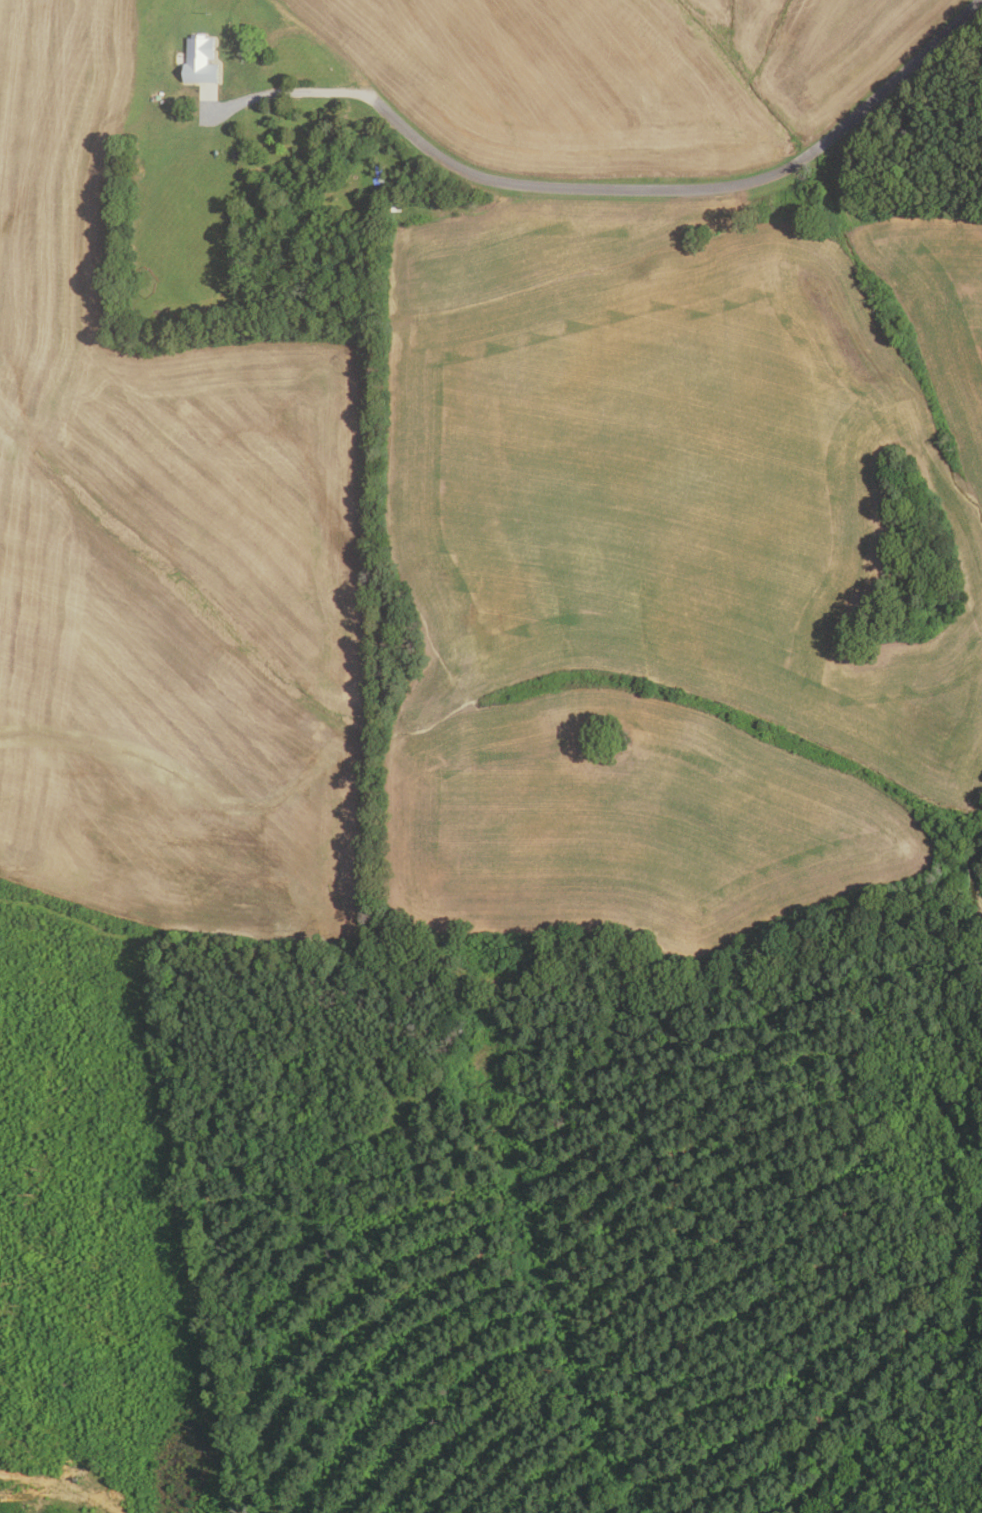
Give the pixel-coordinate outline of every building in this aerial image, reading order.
[(185,82),(185,64),(189,64),(189,38),(194,38),(194,34),(207,35),(207,38),(217,38),(217,59),(210,59),(210,64),(222,64),(221,82),(185,82)]
